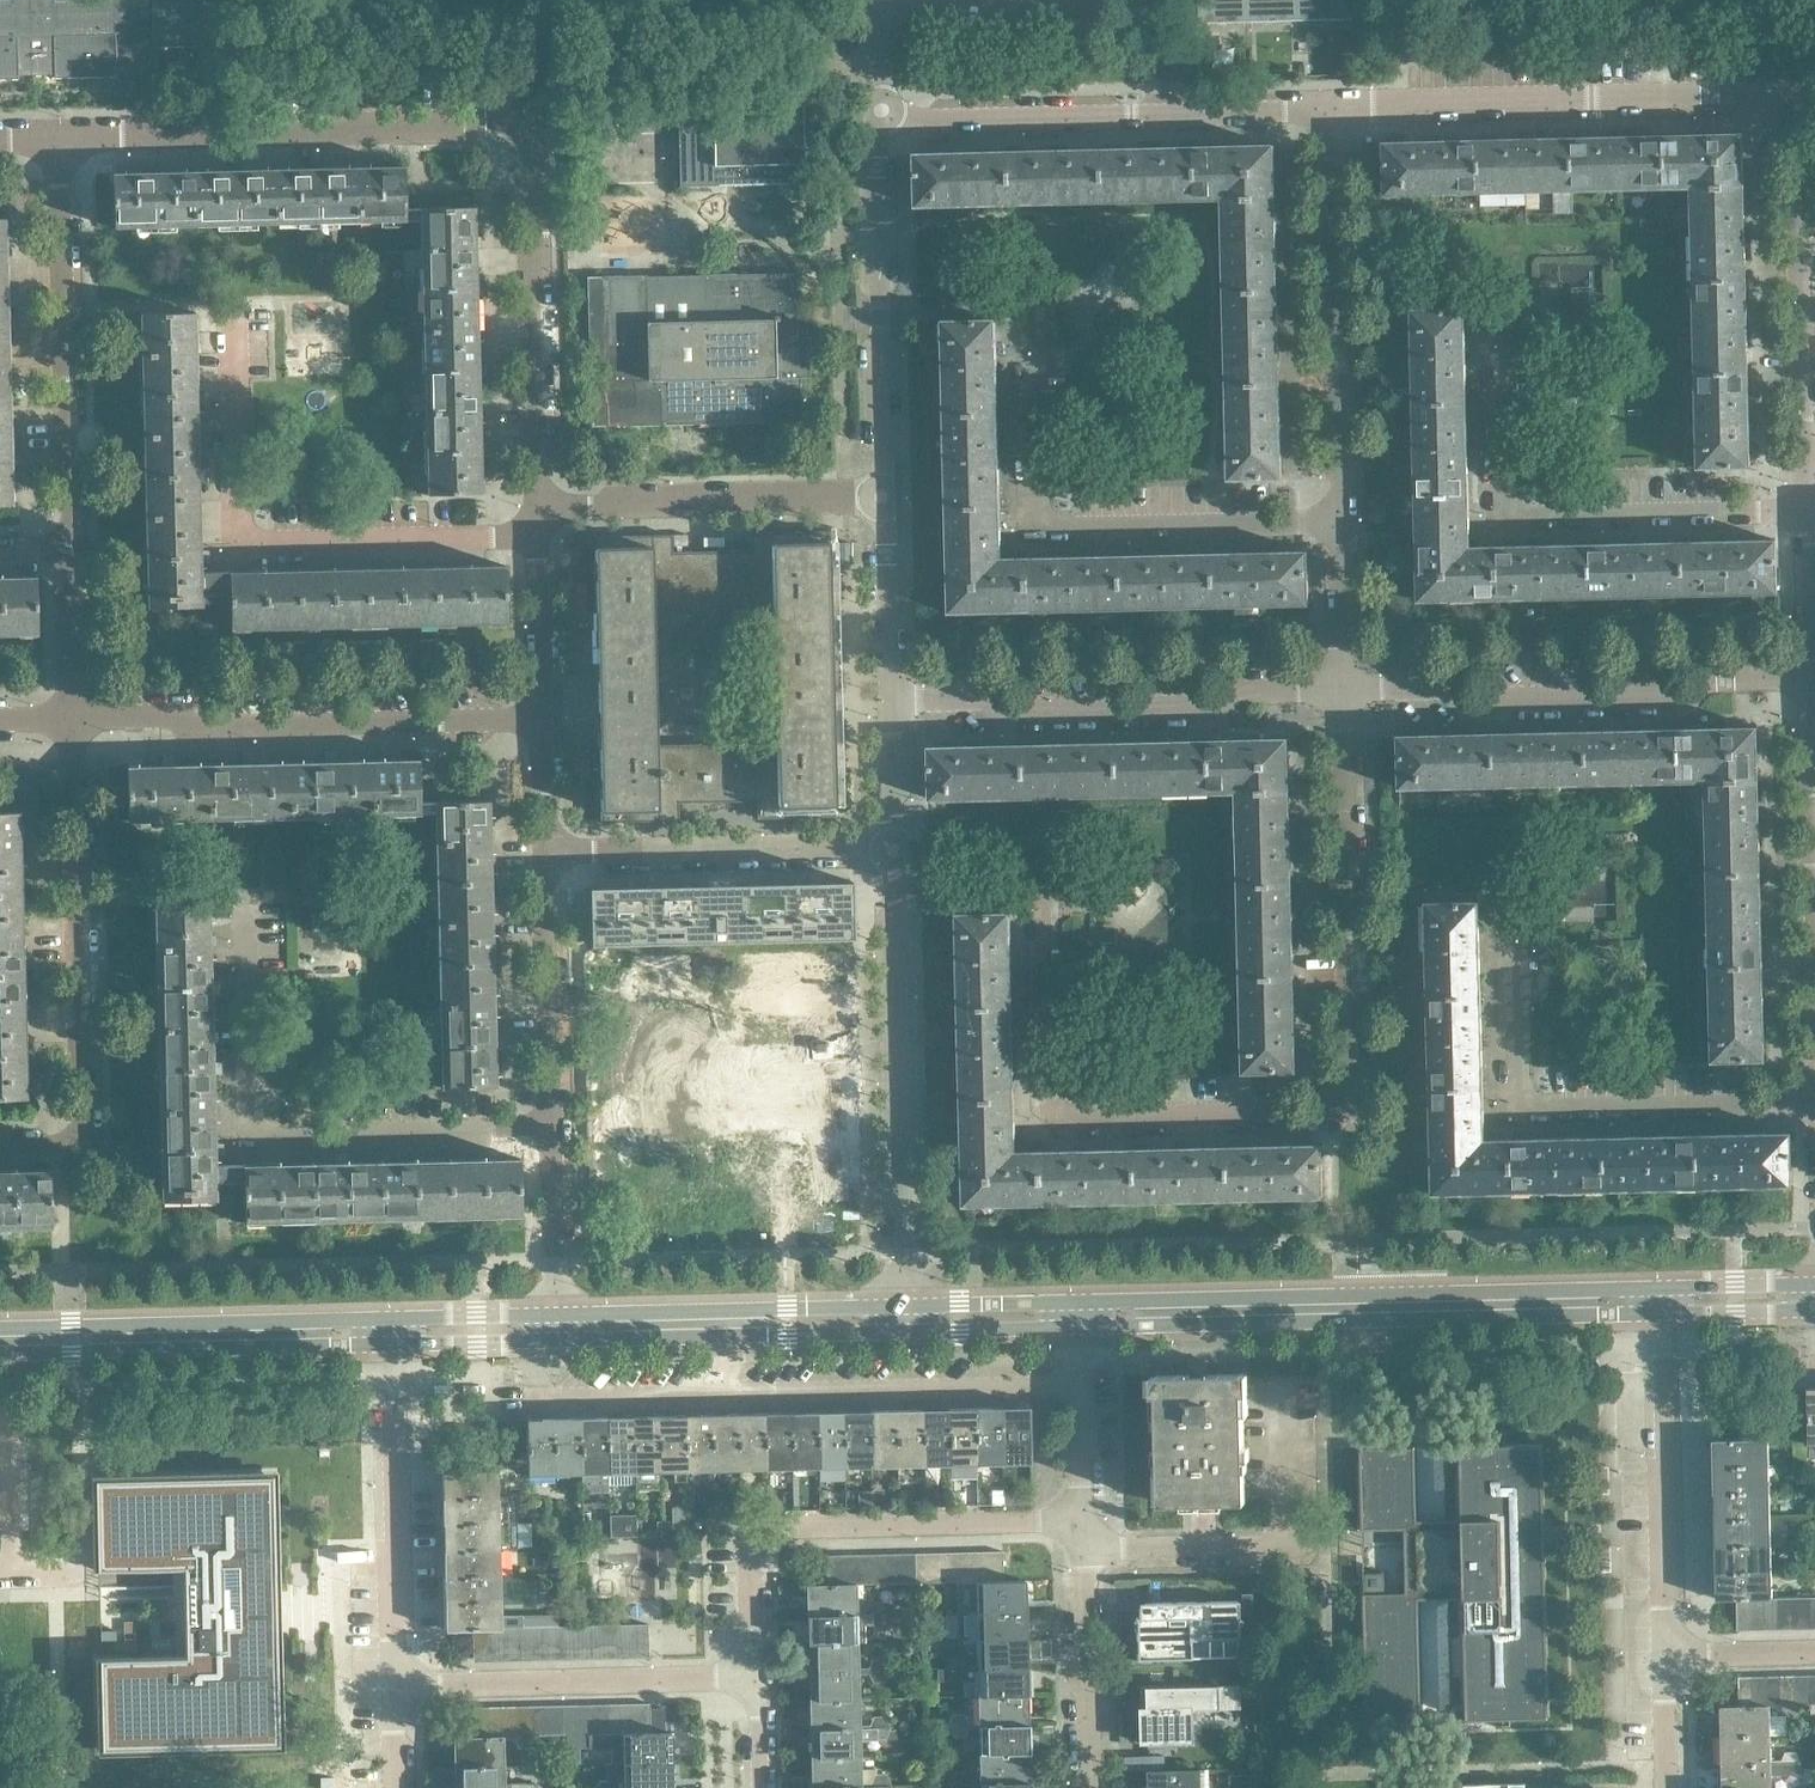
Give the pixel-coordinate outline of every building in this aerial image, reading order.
[(16,49),(17,74),(17,78),(18,78),(18,75),(54,74),(55,78),(56,78),(56,73),(55,48),(114,46),(115,72),(154,71),(153,46),(211,45),(210,0),(0,0),(0,49),(16,49)] [(1355,0),(1199,0),(1200,22),(1355,18),(1355,0)] [(115,76),(115,72),(114,46),(55,48),(56,73),(56,78),(115,76)] [(17,74),(16,49),(0,49),(0,79),(17,78),(17,74)] [(1310,74),(1310,62),(1302,62),(1302,74),(1310,74)] [(804,183),(802,101),(678,104),(680,186),(804,183)] [(1744,186),(1743,133),(1664,135),(1665,187),(1692,187),(1744,186)] [(1665,187),(1664,135),(1571,137),(1573,190),(1665,187)] [(1573,190),(1571,137),(1479,139),(1480,192),(1573,190)] [(1480,192),(1479,139),(1384,142),(1386,194),(1480,192)] [(1276,198),(1274,144),(1196,146),(1197,199),(1223,198),(1223,199),(1276,198)] [(1197,199),(1196,146),(1103,149),(1104,201),(1197,199)] [(1104,201),(1103,149),(1010,151),(1011,203),(1104,201)] [(1011,203),(1010,151),(916,153),(917,206),(1011,203)] [(405,220),(404,165),(358,166),(359,221),(405,220)] [(359,221),(358,166),(276,168),(278,223),(359,221)] [(278,223),(276,168),(195,170),(196,225),(278,223)] [(196,225),(195,170),(113,172),(114,227),(196,225)] [(1746,279),(1744,186),(1692,187),(1694,280),(1746,279)] [(1278,290),(1276,198),(1223,199),(1225,292),(1278,290)] [(475,237),(474,206),(419,208),(420,248),(475,247),(475,246),(480,246),(480,237),(475,237)] [(6,224),(6,218),(0,218),(0,259),(7,259),(7,258),(12,258),(12,248),(7,249),(6,224)] [(477,328),(476,282),(475,247),(420,248),(422,330),(477,328)] [(8,293),(7,259),(0,259),(0,340),(9,340),(8,293)] [(604,401),(605,426),(800,421),(799,377),(809,376),(808,329),(798,329),(797,272),(646,276),(646,275),(600,276),(602,347),(647,346),(648,378),(632,379),(633,392),(618,401),(604,401)] [(1749,372),(1746,279),(1694,280),(1696,373),(1749,372)] [(1280,383),(1278,290),(1225,292),(1228,384),(1280,383)] [(1467,404),(1465,307),(1412,309),(1415,405),(1467,404)] [(196,343),(195,332),(195,312),(140,313),(141,354),(196,353),(196,352),(201,351),(200,342),(196,343)] [(999,415),(997,348),(996,319),(944,320),(946,416),(999,415)] [(479,410),(478,363),(477,328),(422,330),(424,411),(479,410)] [(10,375),(9,340),(0,340),(0,421),(11,421),(10,375)] [(198,434),(197,387),(196,353),(141,354),(143,435),(198,434)] [(1751,466),(1749,391),(1749,372),(1696,373),(1698,467),(1751,466)] [(1282,477),(1281,401),(1280,383),(1228,384),(1230,479),(1282,477)] [(1469,496),(1467,404),(1415,405),(1417,498),(1469,496)] [(481,492),(480,444),(479,410),(424,411),(426,494),(481,492)] [(1001,508),(999,415),(946,416),(948,509),(1001,508)] [(12,456),(11,421),(0,421),(0,504),(13,504),(12,456)] [(200,515),(199,469),(198,434),(143,435),(145,517),(200,515)] [(1497,598),(1496,546),(1470,546),(1469,496),(1417,498),(1419,600),(1497,598)] [(1029,610),(1028,557),(1002,558),(1001,508),(948,509),(951,612),(1029,610)] [(202,598),(202,589),(201,572),(201,550),(200,515),(145,517),(147,599),(202,598)] [(757,800),(757,817),(835,815),(834,773),(844,773),(843,740),(833,740),(832,716),(829,605),(840,605),(839,572),(829,572),(828,530),(750,532),(751,550),(672,552),(671,534),(594,536),(595,578),(585,578),(585,611),(596,611),(598,720),(599,746),(589,746),(589,779),(600,779),(601,821),(678,819),(678,802),(757,800)] [(1778,591),(1776,539),(1682,541),(1683,594),(1778,591)] [(1683,594),(1682,541),(1589,543),(1590,596),(1683,594)] [(852,562),(852,542),(832,543),(833,562),(852,562)] [(1590,596),(1589,543),(1496,546),(1497,598),(1590,596)] [(1309,603),(1308,550),(1213,553),(1215,605),(1309,603)] [(1215,605),(1213,553),(1121,555),(1122,607),(1215,605)] [(1122,607),(1121,555),(1028,557),(1029,610),(1122,607)] [(506,622),(505,575),(488,575),(488,571),(229,577),(229,571),(201,572),(202,589),(229,588),(230,629),(506,622)] [(37,586),(20,586),(20,582),(0,583),(0,634),(38,633),(37,586)] [(1758,780),(1757,726),(1678,728),(1679,781),(1706,780),(1706,781),(1758,780)] [(1679,781),(1678,728),(1585,730),(1587,783),(1679,781)] [(1587,783),(1585,730),(1493,733),(1494,785),(1587,783)] [(1494,785),(1493,733),(1399,735),(1400,787),(1494,785)] [(1290,791),(1289,737),(1210,739),(1211,792),(1237,791),(1237,792),(1290,791)] [(1211,792),(1210,739),(1117,742),(1118,794),(1211,792)] [(1118,794),(1117,742),(1024,744),(1025,796),(1118,794)] [(1025,796),(1024,744),(930,746),(931,799),(1025,796)] [(490,830),(489,799),(419,801),(418,758),(372,760),(373,814),(420,813),(434,812),(435,841),(490,840),(490,839),(495,839),(494,830),(490,830)] [(373,814),(372,760),(291,761),(292,816),(373,814)] [(292,816),(291,761),(210,763),(211,818),(292,816)] [(211,818),(210,763),(127,765),(128,820),(211,818)] [(1761,872),(1758,780),(1706,781),(1708,874),(1761,872)] [(1292,883),(1290,791),(1237,792),(1240,885),(1292,883)] [(20,811),(0,811),(0,852),(21,852),(21,851),(26,851),(26,841),(21,842),(20,811)] [(492,921),(491,875),(490,840),(435,841),(437,923),(492,921)] [(22,886),(21,852),(0,852),(0,934),(23,933),(22,886)] [(1763,965),(1761,872),(1708,874),(1710,966),(1763,965)] [(594,886),(588,887),(588,892),(589,904),(589,944),(853,937),(851,880),(772,882),(758,883),(681,884),(668,885),(604,886),(594,886)] [(1294,976),(1292,883),(1240,885),(1242,977),(1294,976)] [(1481,997),(1480,943),(1479,900),(1427,902),(1429,998),(1481,997)] [(210,935),(210,924),(209,904),(154,906),(155,947),(210,945),(210,944),(215,944),(215,935),(210,935)] [(1013,1008),(1011,912),(958,913),(960,1009),(1013,1008)] [(494,1003),(493,956),(492,921),(437,923),(439,1004),(494,1003)] [(24,968),(23,933),(0,934),(0,1015),(25,1014),(24,968)] [(212,1027),(211,980),(210,945),(155,947),(157,1028),(212,1027)] [(1765,1059),(1763,984),(1763,965),(1710,966),(1713,1060),(1765,1059)] [(1297,1070),(1295,995),(1294,976),(1242,977),(1244,1071),(1297,1070)] [(857,978),(799,979),(800,1040),(747,1041),(748,1089),(802,1088),(804,1198),(861,1197),(857,978)] [(1484,1089),(1481,997),(1429,998),(1431,1091),(1484,1089)] [(496,1085),(495,1037),(494,1003),(439,1004),(441,1087),(496,1085)] [(1015,1101),(1013,1008),(960,1009),(963,1102),(1015,1101)] [(26,1049),(25,1014),(0,1015),(0,1097),(27,1097),(26,1049)] [(214,1108),(213,1061),(212,1027),(157,1028),(159,1109),(214,1108)] [(1512,1191),(1510,1139),(1485,1139),(1484,1089),(1431,1091),(1433,1193),(1512,1191)] [(1043,1203),(1042,1150),(1016,1151),(1015,1101),(963,1102),(965,1205),(1043,1203)] [(216,1165),(215,1143),(214,1108),(159,1109),(161,1192),(216,1190),(216,1182),(216,1165)] [(1792,1184),(1791,1132),(1696,1134),(1697,1187),(1792,1184)] [(1697,1187),(1696,1134),(1603,1136),(1604,1189),(1697,1187)] [(1604,1189),(1603,1136),(1510,1139),(1512,1191),(1604,1189)] [(1324,1196),(1322,1143),(1228,1146),(1229,1198),(1324,1196)] [(1229,1198),(1228,1146),(1135,1148),(1136,1200),(1229,1198)] [(1136,1200),(1135,1148),(1042,1150),(1043,1203),(1136,1200)] [(521,1215),(520,1167),(503,1168),(503,1164),(243,1170),(243,1164),(216,1165),(216,1182),(244,1181),(245,1222),(521,1215)] [(51,1179),(34,1179),(34,1175),(0,1176),(0,1228),(52,1226),(51,1179)] [(1247,1501),(1244,1382),(1243,1373),(1209,1373),(1210,1377),(1191,1377),(1191,1374),(1157,1375),(1160,1502),(1247,1501)] [(1030,1462),(1029,1410),(1017,1410),(1017,1406),(1001,1407),(1001,1411),(1003,1459),(1017,1459),(1017,1463),(1030,1462)] [(1003,1459),(1001,1411),(990,1411),(990,1407),(975,1407),(975,1411),(976,1463),(1004,1463),(1003,1459)] [(950,1460),(949,1412),(948,1412),(938,1412),(938,1408),(922,1409),(922,1413),(923,1413),(924,1461),(925,1461),(938,1460),(938,1464),(951,1464),(951,1460),(950,1460)] [(975,1411),(964,1412),(964,1408),(948,1408),(948,1412),(949,1412),(950,1460),(951,1460),(964,1460),(964,1464),(976,1463),(975,1411)] [(924,1461),(923,1413),(922,1413),(912,1413),(911,1409),(896,1409),(896,1413),(898,1465),(925,1465),(925,1461),(924,1461)] [(870,1414),(869,1414),(859,1414),(859,1410),(843,1411),(843,1415),(844,1415),(845,1463),(846,1463),(859,1462),(859,1466),(871,1466),(870,1414)] [(898,1465),(896,1413),(885,1414),(885,1410),(869,1410),(869,1414),(870,1414),(871,1466),(898,1465)] [(844,1415),(843,1415),(833,1415),(833,1411),(817,1411),(817,1415),(819,1467),(846,1467),(846,1463),(845,1463),(844,1415)] [(792,1468),(791,1416),(780,1416),(780,1412),(764,1413),(764,1417),(765,1417),(766,1465),(767,1465),(780,1464),(780,1468),(792,1468)] [(817,1415),(806,1416),(806,1412),(790,1412),(791,1416),(792,1468),(819,1467),(817,1415)] [(766,1465),(765,1417),(764,1417),(754,1417),(754,1413),(738,1413),(738,1417),(739,1417),(740,1465),(754,1465),(754,1469),(767,1469),(767,1465),(766,1465)] [(713,1466),(712,1418),(701,1418),(701,1414),(685,1415),(685,1419),(686,1419),(687,1470),(714,1470),(714,1466),(713,1466)] [(739,1417),(738,1417),(727,1418),(727,1414),(712,1414),(712,1418),(713,1466),(714,1466),(727,1466),(727,1469),(741,1469),(740,1465),(739,1417)] [(686,1419),(685,1419),(675,1419),(675,1415),(659,1415),(659,1419),(660,1419),(661,1471),(687,1470),(686,1419)] [(633,1420),(622,1420),(622,1416),(606,1417),(606,1420),(607,1420),(608,1468),(609,1468),(622,1468),(622,1472),(635,1472),(635,1468),(634,1468),(633,1420)] [(660,1419),(659,1419),(649,1419),(648,1416),(633,1416),(633,1420),(634,1468),(635,1468),(648,1467),(649,1471),(661,1471),(660,1419)] [(581,1421),(580,1421),(570,1421),(570,1417),(554,1418),(554,1422),(556,1470),(570,1469),(570,1473),(583,1473),(583,1469),(582,1469),(581,1421)] [(608,1468),(607,1420),(606,1420),(596,1421),(596,1417),(580,1417),(580,1421),(581,1421),(582,1469),(583,1469),(596,1469),(596,1473),(609,1472),(609,1468),(608,1468)] [(556,1470),(554,1422),(543,1422),(543,1418),(527,1419),(528,1474),(556,1474),(556,1470)] [(1766,1465),(1765,1452),(1769,1451),(1769,1438),(1718,1439),(1718,1451),(1714,1452),(1714,1467),(1718,1467),(1718,1466),(1766,1465)] [(1549,1717),(1545,1547),(1542,1443),(1462,1445),(1464,1520),(1417,1521),(1415,1446),(1362,1447),(1364,1529),(1408,1528),(1409,1592),(1365,1593),(1368,1721),(1421,1720),(1419,1598),(1465,1597),(1468,1719),(1549,1717)] [(1770,1492),(1770,1465),(1766,1465),(1718,1466),(1718,1467),(1718,1478),(1715,1478),(1715,1494),(1719,1494),(1719,1493),(1770,1492)] [(494,1496),(494,1482),(498,1482),(498,1469),(442,1470),(443,1498),(446,1498),(446,1497),(494,1496)] [(264,1475),(95,1479),(97,1560),(98,1569),(100,1569),(184,1567),(186,1657),(101,1659),(100,1659),(102,1749),(230,1745),(279,1744),(276,1654),(268,1655),(266,1565),(264,1475)] [(1003,1502),(1003,1490),(992,1490),(993,1502),(1003,1502)] [(1767,1518),(1767,1504),(1771,1504),(1770,1492),(1719,1493),(1719,1494),(1719,1504),(1715,1504),(1716,1520),(1719,1520),(1719,1519),(1767,1518)] [(495,1522),(495,1509),(499,1509),(498,1496),(494,1496),(446,1497),(446,1498),(447,1508),(443,1509),(443,1524),(447,1524),(447,1523),(495,1522)] [(1768,1544),(1767,1531),(1771,1531),(1771,1517),(1767,1518),(1719,1519),(1719,1520),(1720,1530),(1716,1530),(1716,1546),(1720,1546),(1720,1545),(1768,1544)] [(496,1549),(496,1548),(495,1535),(499,1535),(499,1522),(495,1522),(447,1523),(447,1524),(447,1535),(443,1535),(444,1551),(448,1551),(448,1550),(496,1549)] [(1768,1571),(1768,1570),(1768,1557),(1772,1557),(1772,1544),(1768,1544),(1720,1545),(1720,1546),(1720,1557),(1716,1557),(1717,1573),(1721,1572),(1768,1571)] [(500,1575),(500,1548),(496,1548),(496,1549),(448,1550),(448,1551),(448,1561),(444,1561),(444,1577),(448,1577),(448,1576),(500,1575)] [(975,1581),(974,1551),(961,1552),(961,1581),(975,1581)] [(989,1581),(988,1551),(974,1551),(975,1581),(976,1581),(989,1581)] [(1003,1580),(1003,1551),(988,1551),(989,1581),(1003,1580)] [(934,1582),(933,1552),(919,1553),(919,1582),(934,1582)] [(948,1582),(947,1552),(933,1552),(934,1582),(948,1582)] [(961,1581),(961,1552),(947,1552),(948,1582),(961,1581)] [(884,1583),(883,1553),(870,1554),(870,1583),(884,1583)] [(898,1583),(897,1553),(883,1553),(884,1583),(898,1583)] [(912,1582),(912,1560),(912,1553),(897,1553),(898,1583),(912,1582)] [(843,1584),(842,1554),(828,1555),(828,1584),(843,1584)] [(857,1584),(856,1554),(842,1554),(843,1584),(856,1584),(857,1584)] [(870,1583),(870,1554),(856,1554),(857,1584),(870,1583)] [(1769,1598),(1769,1583),(1772,1583),(1772,1570),(1768,1570),(1768,1571),(1721,1572),(1721,1583),(1717,1583),(1717,1599),(1737,1599),(1752,1598),(1766,1598),(1769,1598)] [(1386,1591),(1385,1572),(1365,1573),(1365,1592),(1386,1591)] [(501,1601),(500,1575),(448,1576),(448,1577),(448,1587),(445,1587),(445,1603),(449,1603),(449,1602),(501,1601)] [(1025,1609),(1024,1579),(1003,1580),(989,1581),(976,1581),(976,1608),(965,1608),(961,1599),(951,1599),(947,1608),(947,1611),(1025,1609)] [(843,1584),(828,1584),(808,1585),(808,1614),(886,1612),(886,1610),(882,1601),(872,1601),(868,1610),(857,1611),(856,1584),(843,1584)] [(1252,1614),(1251,1594),(1241,1594),(1241,1614),(1252,1614)] [(1796,1629),(1795,1597),(1781,1598),(1781,1629),(1796,1629)] [(1810,1628),(1809,1597),(1795,1597),(1796,1629),(1810,1628)] [(1753,1630),(1752,1598),(1737,1599),(1738,1630),(1753,1630)] [(1767,1629),(1766,1598),(1752,1598),(1753,1630),(1767,1629)] [(1781,1598),(1769,1598),(1766,1598),(1767,1629),(1781,1629),(1781,1598)] [(498,1627),(497,1614),(501,1614),(501,1601),(449,1602),(449,1603),(449,1614),(445,1614),(446,1630),(475,1629),(475,1628),(490,1627),(498,1627)] [(1238,1637),(1237,1601),(1155,1603),(1156,1617),(1137,1618),(1137,1636),(1139,1635),(1140,1658),(1190,1657),(1190,1639),(1238,1637)] [(1026,1638),(1025,1609),(947,1611),(947,1613),(951,1622),(962,1622),(965,1613),(976,1613),(977,1639),(1026,1638)] [(857,1642),(857,1615),(868,1615),(872,1624),(883,1624),(886,1615),(886,1612),(808,1614),(809,1643),(857,1642)] [(619,1655),(619,1624),(604,1625),(605,1655),(619,1655)] [(634,1654),(633,1624),(619,1624),(619,1655),(634,1654)] [(649,1654),(648,1624),(633,1624),(634,1654),(649,1654)] [(576,1656),(576,1625),(561,1626),(562,1656),(576,1656)] [(591,1655),(590,1625),(576,1625),(576,1656),(591,1655)] [(605,1655),(604,1625),(590,1625),(591,1655),(605,1655)] [(533,1657),(533,1626),(518,1627),(519,1657),(533,1657)] [(548,1656),(547,1626),(533,1626),(533,1657),(548,1656)] [(562,1656),(561,1626),(547,1626),(548,1656),(562,1656)] [(490,1658),(490,1627),(475,1628),(475,1629),(475,1658),(490,1658)] [(505,1657),(504,1627),(498,1627),(490,1627),(490,1658),(505,1657)] [(519,1657),(518,1627),(504,1627),(505,1657),(519,1657)] [(1026,1666),(1026,1638),(977,1639),(978,1665),(966,1665),(962,1656),(952,1657),(948,1666),(948,1668),(1026,1666)] [(858,1668),(857,1642),(809,1643),(810,1672),(888,1670),(888,1667),(884,1658),(873,1659),(869,1668),(858,1668)] [(1027,1695),(1026,1666),(948,1668),(948,1671),(952,1680),(963,1679),(967,1670),(978,1670),(979,1696),(1027,1695)] [(859,1699),(858,1673),(869,1673),(874,1682),(884,1681),(888,1672),(888,1670),(810,1672),(810,1700),(859,1699)] [(1782,1705),(1781,1675),(1767,1676),(1768,1705),(1782,1705)] [(1795,1704),(1795,1675),(1781,1675),(1782,1705),(1795,1704)] [(1809,1704),(1808,1675),(1795,1675),(1795,1704),(1799,1704),(1809,1704)] [(1754,1706),(1753,1676),(1739,1676),(1740,1706),(1754,1706)] [(1768,1705),(1767,1676),(1753,1676),(1754,1706),(1768,1705)] [(1190,1740),(1189,1709),(1195,1709),(1194,1686),(1153,1687),(1153,1709),(1139,1709),(1140,1741),(1190,1740)] [(1028,1724),(1027,1695),(979,1696),(979,1723),(968,1723),(964,1714),(953,1714),(950,1723),(950,1726),(1028,1724)] [(859,1725),(859,1699),(810,1700),(811,1729),(889,1727),(889,1725),(885,1716),(874,1716),(871,1725),(859,1725)] [(623,1733),(622,1703),(608,1704),(609,1733),(623,1733)] [(637,1733),(636,1703),(622,1703),(623,1733),(637,1733)] [(651,1732),(650,1703),(636,1703),(637,1733),(651,1732)] [(582,1734),(581,1704),(566,1705),(567,1734),(582,1734)] [(595,1734),(595,1704),(581,1704),(582,1734),(595,1734)] [(609,1733),(608,1704),(595,1704),(595,1734),(609,1733)] [(1771,1735),(1770,1708),(1781,1708),(1785,1717),(1796,1717),(1799,1708),(1799,1704),(1795,1704),(1782,1705),(1768,1705),(1754,1706),(1740,1706),(1722,1706),(1722,1736),(1771,1735)] [(545,1735),(544,1705),(530,1705),(531,1735),(532,1735),(545,1735)] [(559,1734),(559,1714),(558,1705),(544,1705),(545,1735),(559,1734)] [(504,1736),(503,1706),(489,1706),(490,1736),(504,1736)] [(1028,1752),(1028,1724),(950,1726),(950,1728),(954,1737),(964,1737),(968,1728),(979,1727),(980,1754),(1028,1752)] [(860,1757),(860,1730),(871,1730),(875,1739),(885,1739),(889,1730),(889,1727),(811,1729),(812,1758),(860,1757)] [(672,1761),(672,1732),(589,1734),(590,1747),(612,1747),(612,1763),(624,1762),(672,1761)] [(504,1765),(503,1739),(514,1739),(518,1748),(529,1747),(533,1738),(532,1735),(531,1735),(517,1735),(504,1736),(490,1736),(475,1736),(455,1737),(455,1766),(504,1765)] [(1771,1761),(1771,1735),(1722,1736),(1723,1764),(1801,1762),(1801,1760),(1797,1751),(1786,1751),(1783,1761),(1771,1761)] [(1029,1781),(1028,1752),(980,1754),(980,1780),(969,1780),(965,1771),(955,1771),(951,1781),(951,1783),(1029,1781)] [(861,1783),(860,1757),(812,1758),(813,1786),(890,1784),(890,1782),(886,1773),(876,1773),(872,1783),(861,1783)] [(672,1761),(624,1762),(625,1787),(673,1787),(672,1761)] [(1771,1766),(1783,1765),(1787,1774),(1797,1774),(1801,1765),(1801,1762),(1723,1764),(1724,1787),(1772,1787),(1771,1766)] [(504,1765),(455,1766),(456,1787),(504,1787),(504,1765)] [(1193,1787),(1208,1787),(1207,1769),(1160,1770),(1160,1787),(1141,1787),(1194,1787),(1193,1787)] [(609,1780),(599,1780),(596,1787),(613,1787),(609,1780)]
